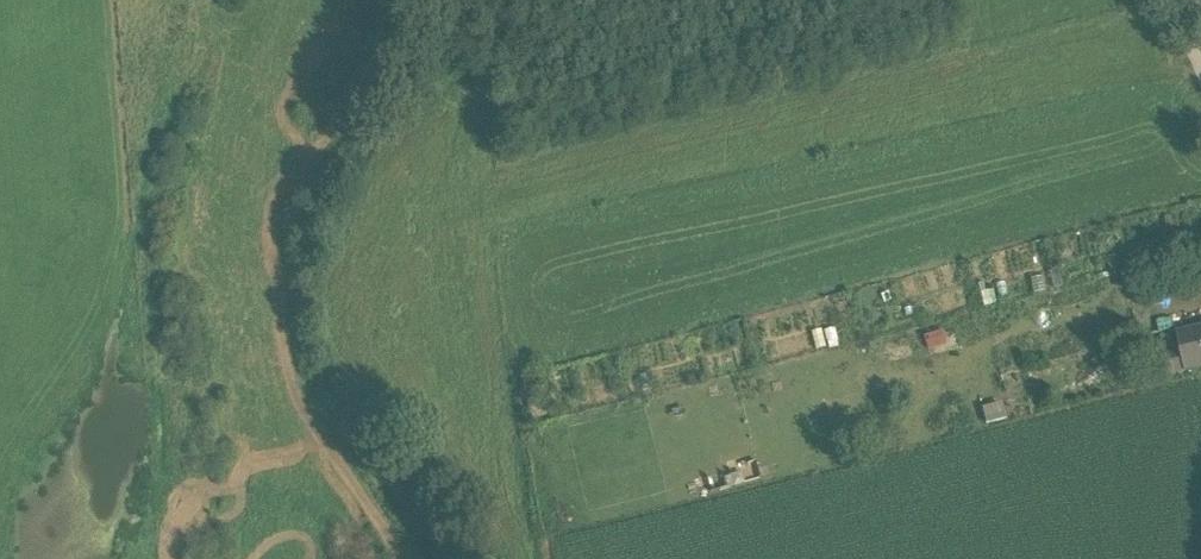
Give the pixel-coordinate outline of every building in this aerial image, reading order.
[(1178,334),(1181,351),(1163,355),(1167,375),(1186,370),(1186,372),(1200,368),(1200,328),(1178,334)] [(982,408),(987,423),(1006,418),(1002,403),(1002,402),(982,408)]
